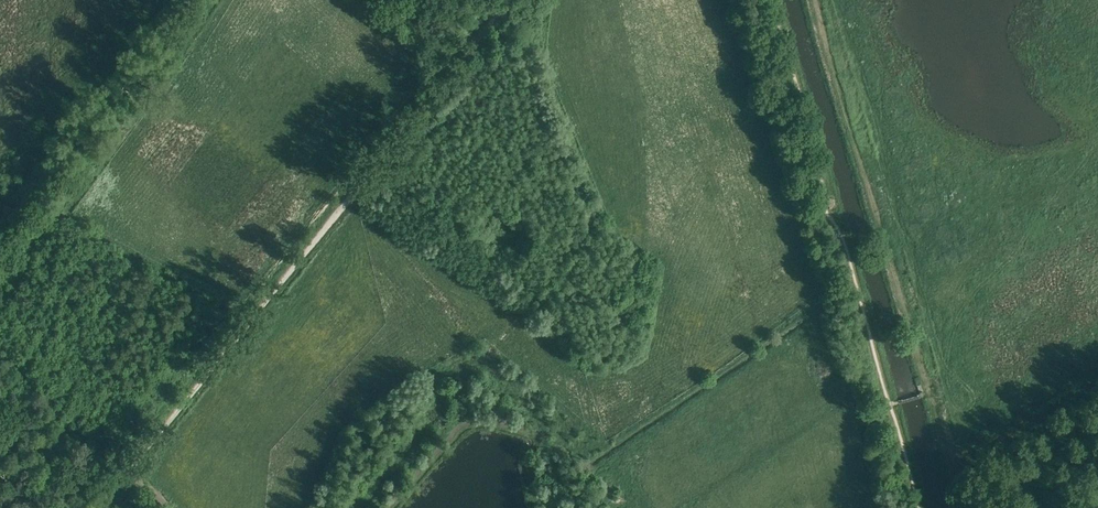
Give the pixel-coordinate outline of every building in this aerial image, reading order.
[(833,198),(826,198),(830,208),(835,203),(833,198)]
